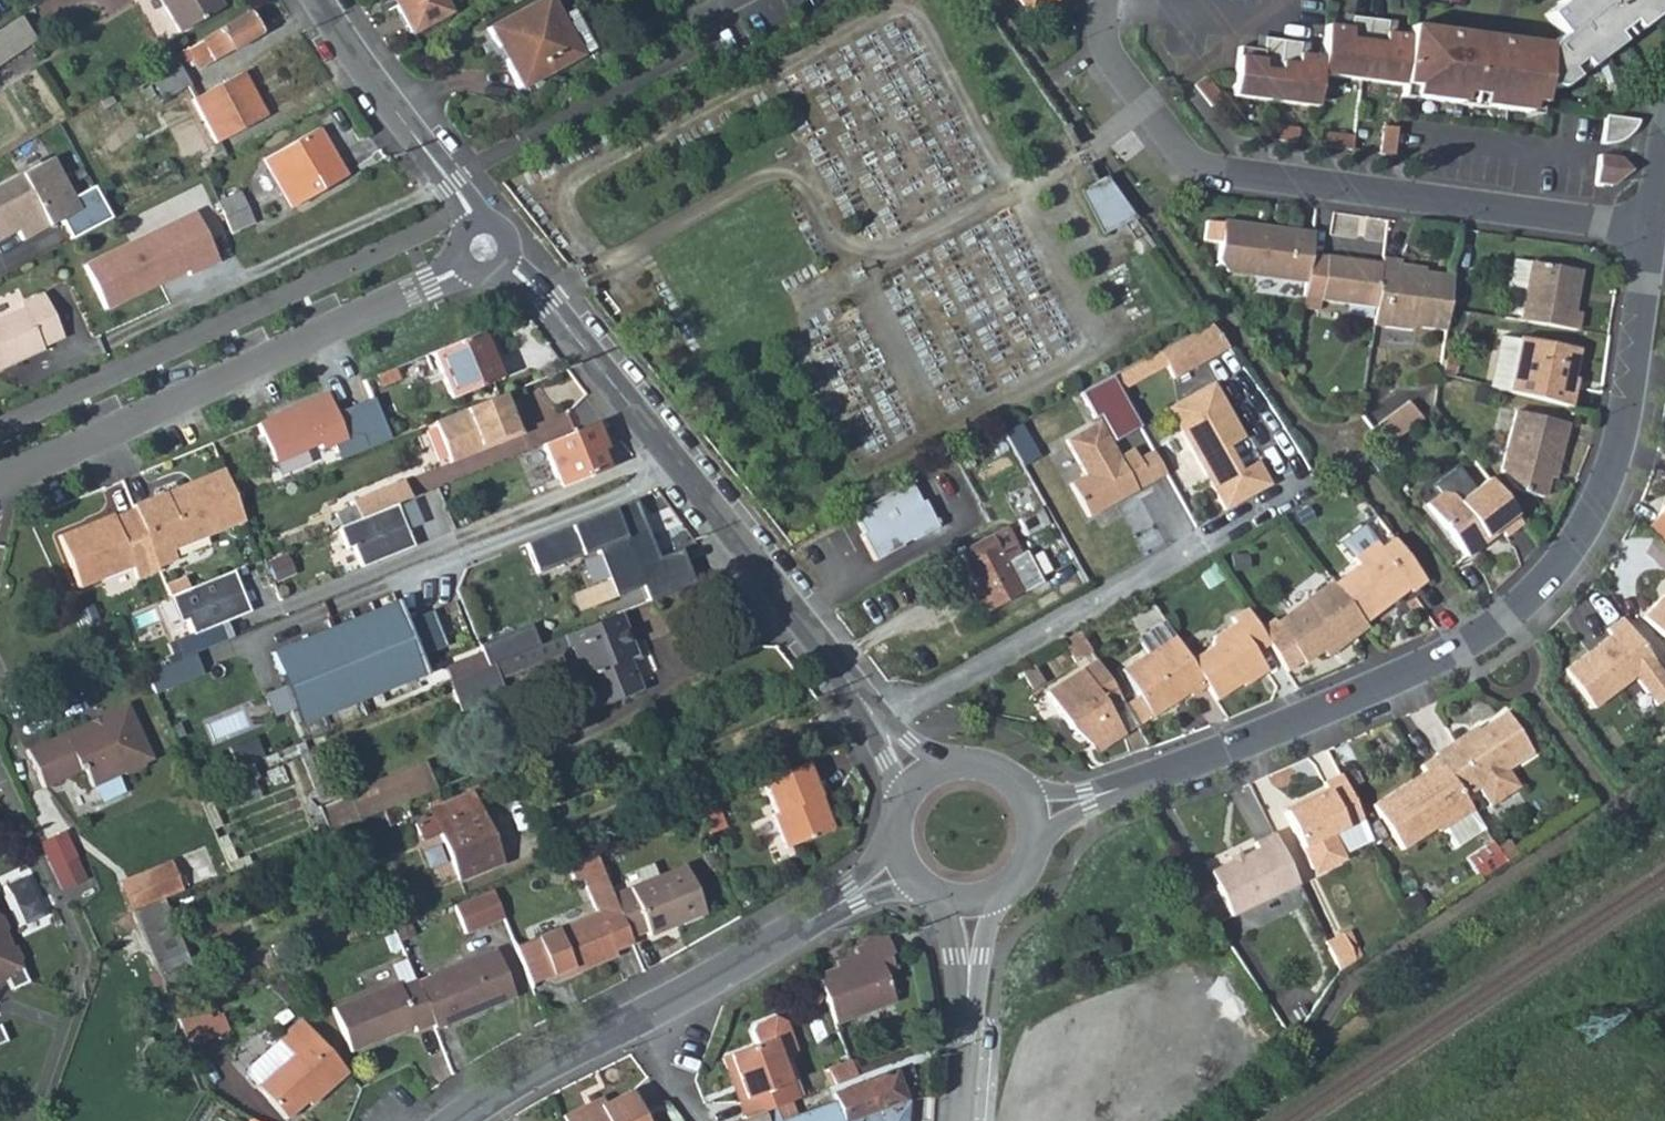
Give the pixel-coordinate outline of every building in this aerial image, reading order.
[(179,32),(221,8),(217,0),(160,0),(179,32)] [(409,35),(448,15),(440,0),(391,0),(409,35)] [(484,32),(516,92),(576,60),(545,0),(544,0),(484,32)] [(1020,12),(1029,13),(1030,4),(1053,6),(1054,0),(1013,0),(1020,12)] [(1240,48),(1233,96),(1318,108),(1323,72),(1407,84),(1418,85),(1416,97),(1530,113),(1533,102),(1545,103),(1549,84),(1565,86),(1664,10),(1664,0),(1565,0),(1563,2),(1565,4),(1551,15),(1565,34),(1555,41),(1465,30),(1465,33),(1453,31),(1453,28),(1415,24),(1413,35),(1389,31),(1391,20),(1356,14),(1354,27),(1329,24),(1325,58),(1302,56),(1304,42),(1268,37),(1265,51),(1240,48)] [(249,14),(187,50),(196,66),(211,60),(213,63),(261,35),(249,14)] [(20,19),(0,32),(0,65),(35,43),(20,19)] [(177,63),(151,77),(164,101),(190,86),(177,63)] [(242,73),(193,99),(216,144),(265,117),(242,73)] [(1204,76),(1193,84),(1210,106),(1222,98),(1204,76)] [(1416,99),(1416,97),(1418,85),(1407,84),(1405,96),(1416,99)] [(1632,134),(1638,129),(1639,119),(1610,115),(1605,142),(1610,143),(1615,143),(1620,142),(1627,139),(1632,134)] [(1274,127),(1272,140),(1298,144),(1301,130),(1274,127)] [(1386,129),(1383,156),(1396,158),(1400,131),(1386,129)] [(317,130),(265,160),(293,208),(344,179),(317,130)] [(1329,135),(1328,149),(1356,153),(1357,139),(1329,135)] [(1623,180),(1626,159),(1604,157),(1599,185),(1615,187),(1623,180)] [(0,187),(0,241),(16,232),(21,242),(38,233),(36,228),(45,224),(48,228),(60,222),(70,241),(110,219),(93,189),(73,199),(50,161),(0,187)] [(1100,235),(1133,218),(1104,177),(1077,191),(1100,235)] [(240,194),(219,204),(233,234),(254,224),(240,194)] [(191,208),(83,266),(105,308),(160,279),(157,274),(182,261),(185,266),(188,272),(217,256),(191,208)] [(1224,273),(1306,284),(1310,254),(1312,240),(1294,237),(1294,232),(1272,229),(1272,233),(1261,232),(1261,227),(1221,222),(1215,260),(1224,273)] [(36,228),(38,233),(48,228),(45,224),(36,228)] [(1319,300),(1374,307),(1380,263),(1325,255),(1325,256),(1310,254),(1306,284),(1304,298),(1319,300)] [(1577,267),(1530,257),(1514,254),(1510,274),(1514,281),(1525,283),(1518,317),(1576,327),(1580,309),(1570,307),(1577,267)] [(1414,328),(1445,332),(1449,304),(1453,277),(1426,274),(1400,270),(1400,267),(1401,262),(1381,259),(1380,263),(1374,307),(1372,328),(1414,333),(1414,328)] [(157,274),(160,279),(185,266),(182,261),(157,274)] [(0,319),(0,370),(43,348),(42,346),(62,335),(40,292),(23,301),(21,308),(0,319)] [(608,298),(599,306),(610,320),(620,312),(608,298)] [(1304,298),(1302,307),(1317,309),(1319,300),(1304,298)] [(1209,323),(1156,351),(1170,376),(1226,345),(1209,323)] [(1500,332),(1488,385),(1507,390),(1520,337),(1500,332)] [(499,380),(479,333),(477,334),(430,354),(450,400),(499,380)] [(1520,337),(1507,390),(1570,405),(1575,386),(1570,385),(1572,375),(1578,351),(1520,337)] [(438,404),(450,400),(430,354),(419,358),(426,373),(438,404)] [(426,373),(419,358),(374,377),(378,387),(396,379),(400,388),(422,379),(421,375),(426,373)] [(1110,376),(1080,393),(1093,419),(1098,416),(1112,441),(1139,426),(1110,376)] [(1224,510),(1245,498),(1242,494),(1254,488),(1242,469),(1239,470),(1226,447),(1243,437),(1212,382),(1166,408),(1224,510)] [(513,417),(505,394),(499,396),(509,419),(513,417)] [(327,396),(257,425),(273,463),(318,445),(320,451),(332,446),(336,455),(362,444),(365,450),(389,440),(372,399),(334,414),(327,396)] [(509,419),(499,396),(431,424),(448,465),(521,435),(513,417),(509,419)] [(1408,401),(1372,428),(1385,447),(1422,418),(1408,401)] [(1514,408),(1499,468),(1516,490),(1541,496),(1547,475),(1552,452),(1558,454),(1566,422),(1514,408)] [(1032,456),(1014,422),(996,431),(1016,464),(1032,456)] [(1096,422),(1064,440),(1082,475),(1067,484),(1085,516),(1117,499),(1118,495),(1126,491),(1127,493),(1148,482),(1130,449),(1116,457),(1096,422)] [(609,465),(593,424),(541,445),(557,485),(609,465)] [(1552,477),(1558,454),(1552,452),(1547,475),(1552,477)] [(1256,461),(1242,469),(1254,488),(1242,494),(1245,498),(1270,484),(1256,461)] [(1507,535),(1522,523),(1487,477),(1475,487),(1458,465),(1434,483),(1441,491),(1427,502),(1468,555),(1490,538),(1487,534),(1499,525),(1507,535)] [(166,492),(134,506),(135,509),(161,567),(180,559),(176,549),(246,518),(223,466),(191,480),(193,484),(168,495),(166,492)] [(191,480),(166,492),(168,495),(193,484),(191,480)] [(408,499),(400,482),(350,501),(357,519),(397,503),(408,499)] [(911,484),(853,514),(864,534),(862,535),(876,562),(904,547),(903,546),(914,540),(914,541),(939,528),(924,501),(921,503),(911,484)] [(1126,491),(1118,495),(1117,499),(1127,493),(1126,491)] [(357,519),(339,527),(348,548),(354,546),(362,567),(414,546),(397,503),(357,519)] [(633,503),(523,546),(536,575),(595,551),(602,568),(645,551),(644,546),(650,544),(633,503)] [(1041,507),(1016,520),(1025,536),(1050,522),(1041,507)] [(89,527),(61,539),(84,590),(136,567),(141,579),(162,570),(161,567),(135,509),(115,518),(114,515),(97,523),(99,525),(93,528),(89,527)] [(1662,512),(1649,527),(1664,543),(1664,514),(1662,512)] [(1410,594),(1427,582),(1396,539),(1382,548),(1365,524),(1343,540),(1360,565),(1336,583),(1366,624),(1408,592),(1410,594)] [(1003,528),(956,554),(976,591),(971,594),(984,615),(1040,583),(1023,552),(1018,554),(1003,528)] [(645,551),(602,568),(614,599),(640,588),(646,603),(692,584),(678,550),(650,561),(645,551)] [(939,556),(923,564),(924,565),(914,570),(917,577),(928,572),(928,570),(943,563),(939,556)] [(237,568),(173,594),(184,620),(190,617),(196,632),(208,627),(253,609),(237,568)] [(1337,649),(1368,626),(1366,624),(1336,583),(1334,581),(1277,623),(1274,618),(1260,627),(1272,646),(1290,675),(1305,665),(1304,662),(1321,650),(1331,642),(1337,649)] [(1645,615),(1664,634),(1664,593),(1645,615)] [(395,603),(270,652),(298,725),(422,674),(395,603)] [(1257,656),(1272,646),(1260,627),(1249,608),(1184,648),(1209,688),(1217,700),(1239,687),(1242,690),(1269,674),(1257,656)] [(631,649),(617,615),(491,665),(497,680),(568,651),(592,709),(638,691),(623,652),(631,649)] [(1658,662),(1624,619),(1608,630),(1612,635),(1600,643),(1600,650),(1592,656),(1589,652),(1565,670),(1595,709),(1637,677),(1659,706),(1664,701),(1664,672),(1658,662)] [(1191,699),(1209,688),(1184,648),(1177,637),(1171,628),(1163,626),(1146,637),(1144,645),(1151,654),(1123,672),(1141,700),(1128,708),(1139,726),(1153,718),(1189,697),(1191,699)] [(196,632),(182,638),(189,654),(214,644),(208,627),(196,632)] [(1326,657),(1337,649),(1331,642),(1321,650),(1326,657)] [(1600,643),(1589,652),(1592,656),(1600,650),(1600,643)] [(1107,710),(1123,700),(1099,662),(1047,693),(1068,727),(1090,748),(1124,736),(1112,717),(1107,710)] [(459,711),(502,693),(497,680),(491,665),(448,682),(459,711)] [(1139,726),(1128,708),(1123,700),(1107,710),(1112,717),(1124,736),(1139,726)] [(128,703),(26,748),(43,786),(84,767),(92,784),(130,768),(131,771),(145,765),(144,762),(152,758),(128,703)] [(1468,735),(1438,756),(1438,757),(1466,798),(1481,789),(1493,807),(1517,791),(1518,784),(1509,770),(1533,754),(1507,714),(1470,738),(1468,735)] [(1430,832),(1437,834),(1450,853),(1486,829),(1466,798),(1438,757),(1421,768),(1425,774),(1429,779),(1410,791),(1406,785),(1375,805),(1403,849),(1430,832)] [(819,798),(806,763),(763,780),(776,814),(772,816),(786,849),(791,847),(832,829),(824,809),(818,811),(814,800),(819,798)] [(419,767),(321,807),(330,832),(380,811),(402,802),(428,791),(419,767)] [(1334,834),(1363,820),(1341,774),(1323,782),(1326,787),(1294,803),(1296,806),(1284,813),(1311,868),(1320,872),(1340,862),(1343,853),(1334,834)] [(1425,774),(1406,785),(1410,791),(1429,779),(1425,774)] [(470,794),(429,811),(432,819),(438,835),(457,881),(497,864),(470,794)] [(725,828),(714,800),(696,807),(708,835),(725,828)] [(408,818),(402,802),(380,811),(386,827),(408,818)] [(1282,808),(1284,813),(1296,806),(1294,803),(1282,808)] [(318,808),(328,832),(330,832),(321,807),(318,808)] [(421,842),(438,835),(432,819),(414,825),(421,842)] [(1334,834),(1343,853),(1372,839),(1363,820),(1334,834)] [(64,899),(91,891),(72,829),(45,837),(64,899)] [(1254,851),(1230,864),(1209,876),(1231,919),(1299,882),(1271,831),(1250,842),(1254,851)] [(1510,838),(1498,847),(1506,860),(1519,851),(1510,838)] [(786,849),(770,856),(775,866),(795,857),(791,847),(786,849)] [(613,895),(603,871),(594,848),(565,860),(574,883),(586,878),(595,902),(598,910),(537,935),(553,974),(578,964),(581,970),(617,956),(615,950),(632,943),(630,937),(613,895)] [(116,883),(118,888),(169,867),(167,862),(116,883)] [(169,867),(118,888),(129,913),(160,900),(181,892),(169,867)] [(686,867),(613,895),(630,937),(647,930),(650,937),(705,914),(686,867)] [(491,889),(454,905),(465,933),(503,918),(491,889)] [(1402,902),(1410,918),(1425,909),(1418,894),(1402,902)] [(192,971),(160,900),(129,913),(162,985),(192,971)] [(13,972),(12,969),(20,965),(17,958),(21,957),(16,944),(12,946),(4,929),(8,927),(2,913),(0,914),(0,978),(13,972)] [(1347,916),(1343,918),(1362,955),(1366,952),(1352,924),(1347,916)] [(1324,928),(1328,936),(1345,966),(1361,955),(1343,918),(1324,928)] [(553,974),(537,935),(514,945),(529,984),(553,974)] [(857,962),(816,977),(834,1025),(893,1003),(881,970),(893,967),(888,952),(890,952),(886,940),(854,952),(857,962)] [(495,950),(415,982),(432,1024),(433,1026),(512,994),(495,950)] [(555,980),(581,970),(578,964),(553,974),(555,980)] [(413,1032),(432,1024),(415,982),(410,969),(332,1002),(351,1050),(411,1026),(413,1032)] [(189,1045),(215,1034),(208,1017),(204,1006),(176,1017),(189,1045)] [(226,1028),(220,1012),(208,1017),(215,1034),(226,1028)] [(310,1102),(345,1068),(298,1016),(275,1036),(276,1038),(248,1065),(248,1072),(257,1082),(256,1084),(285,1116),(304,1097),(310,1102)] [(759,1045),(731,1056),(747,1097),(739,1100),(746,1119),(772,1109),(791,1102),(785,1084),(789,1082),(783,1062),(795,1058),(798,1051),(787,1022),(778,1017),(758,1024),(754,1033),(759,1045)] [(723,1058),(739,1100),(747,1097),(731,1056),(723,1058)] [(828,1068),(834,1085),(855,1078),(848,1061),(828,1068)] [(907,1102),(894,1072),(831,1096),(834,1103),(786,1120),(905,1120),(907,1102)] [(793,1080),(789,1082),(785,1084),(791,1102),(800,1098),(793,1080)] [(565,1117),(567,1120),(649,1120),(635,1092),(609,1104),(593,1112),(590,1105),(565,1117)] [(606,1097),(590,1105),(593,1112),(609,1104),(606,1097)] [(772,1109),(746,1119),(739,1120),(777,1120),(772,1109)]
